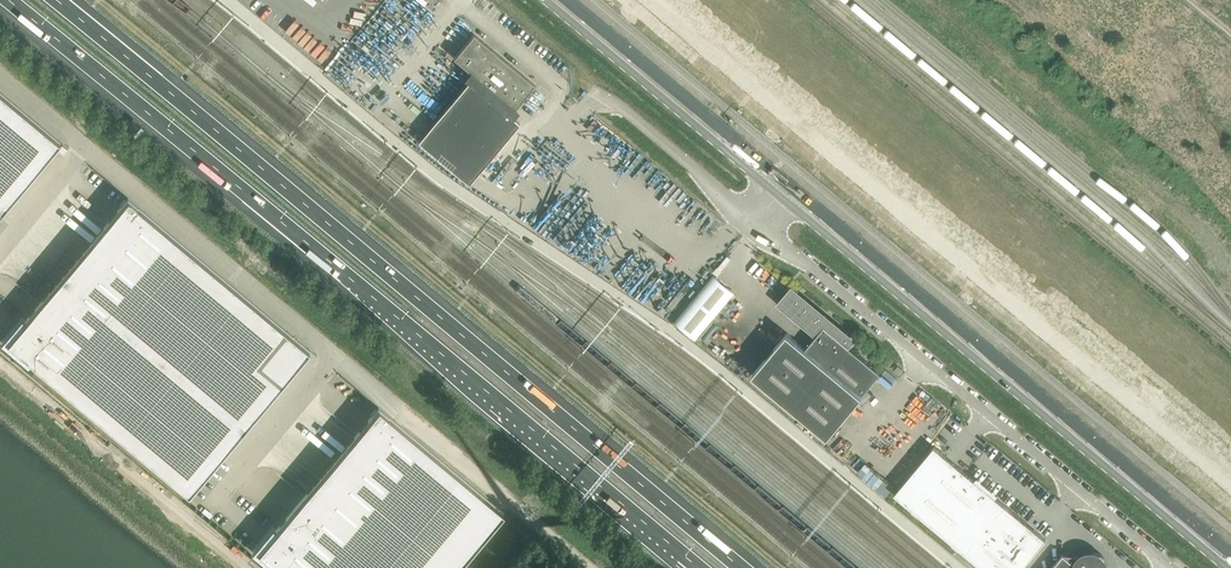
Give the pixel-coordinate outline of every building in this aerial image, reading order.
[(474,33),(453,57),(471,71),(466,78),(469,80),(512,116),(514,115),(516,112),(518,110),(515,108),(535,84),(475,34),(474,33)] [(469,80),(418,141),(469,183),(480,169),(482,166),(505,139),(507,136),(519,122),(512,116),(469,80)] [(0,91),(0,212),(28,180),(29,178),(60,141),(0,91)] [(116,211),(108,221),(23,318),(5,340),(4,340),(26,358),(174,482),(189,494),(226,449),(228,447),(274,392),(276,390),(295,367),(299,363),(309,350),(298,340),(294,337),(127,198),(126,199),(121,206),(116,211)] [(713,276),(675,323),(695,340),(734,293),(713,276)] [(852,339),(791,288),(780,302),(817,334),(821,330),(844,349),(847,345),(852,339)] [(821,330),(817,334),(806,348),(787,332),(752,374),(828,436),(881,372),(847,345),(844,349),(821,330)] [(898,366),(894,370),(899,374),(903,370),(898,366)] [(890,373),(883,384),(890,389),(894,383),(897,378),(890,373)] [(907,400),(917,409),(930,395),(920,386),(907,400)] [(372,416),(286,519),(280,526),(276,530),(258,552),(277,567),(457,567),(469,554),(470,552),(504,513),(504,512),(379,408),(378,409),(372,416)] [(995,497),(998,494),(977,476),(975,479),(966,472),(934,446),(894,493),(984,567),(1021,567),(1046,539),(995,497)] [(1109,565),(1108,562),(1107,559),(1105,557),(1102,554),(1100,553),(1097,551),(1094,550),(1091,550),(1088,550),(1084,551),(1081,552),(1079,554),(1076,556),(1075,558),(1069,558),(1063,553),(1051,567),(1109,567),(1109,565)]
